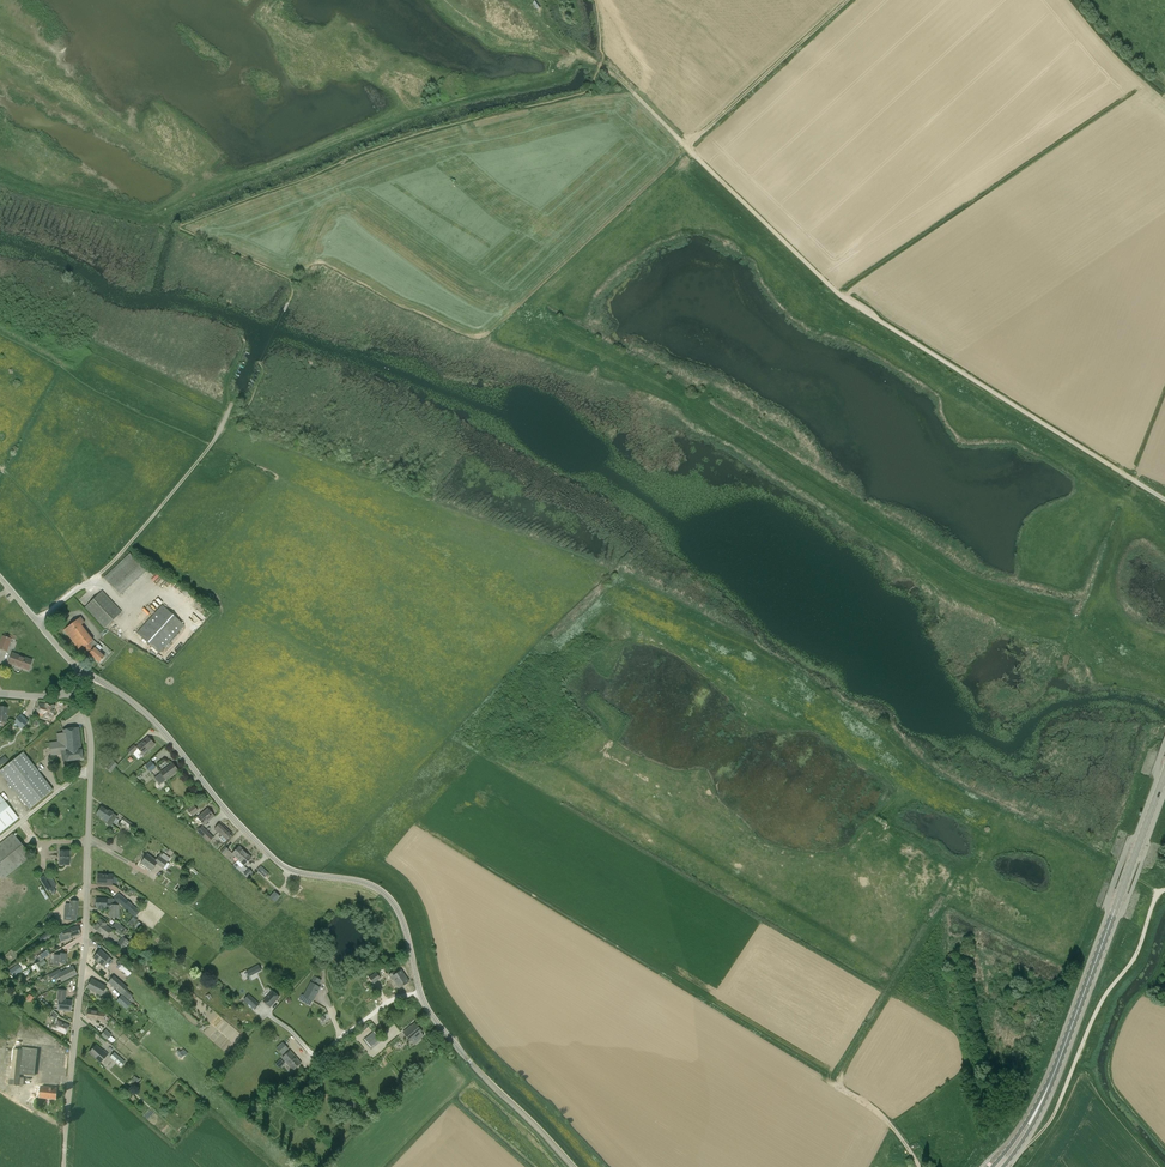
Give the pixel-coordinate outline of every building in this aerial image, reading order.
[(537,0),(536,0),(533,3),(537,9),(540,9),(541,6),(537,0)] [(120,596),(147,571),(130,553),(104,578),(120,596)] [(104,628),(122,612),(102,591),(85,607),(104,628)] [(159,653),(185,625),(162,605),(137,633),(159,653)] [(80,651),(84,648),(89,653),(100,662),(105,657),(99,652),(102,648),(98,644),(94,647),(90,643),(94,640),(82,625),(85,622),(81,617),(64,630),(80,651)] [(12,638),(3,635),(0,642),(0,648),(7,651),(12,638)] [(27,670),(31,660),(14,654),(11,664),(27,670)] [(52,718),(55,706),(39,703),(37,715),(43,716),(52,718)] [(29,722),(21,714),(14,721),(17,724),(20,727),(21,729),(29,722)] [(83,759),(82,751),(82,749),(79,728),(63,730),(63,733),(57,734),(58,742),(49,743),(50,747),(51,756),(62,755),(62,761),(67,761),(83,759)] [(137,747),(141,751),(144,755),(147,751),(154,745),(148,737),(137,747)] [(131,754),(134,751),(137,749),(134,745),(127,751),(129,752),(131,754)] [(0,769),(0,773),(14,791),(29,810),(54,790),(33,765),(32,763),(22,751),(0,769)] [(111,772),(114,768),(117,765),(113,761),(106,768),(111,772)] [(151,761),(145,767),(150,772),(156,767),(151,761)] [(173,763),(160,772),(154,777),(160,784),(166,780),(178,771),(173,763)] [(19,818),(0,795),(0,834),(19,818)] [(194,805),(187,810),(191,815),(197,810),(194,805)] [(107,822),(107,823),(111,826),(117,815),(113,813),(109,810),(108,811),(101,806),(97,814),(100,816),(100,817),(107,822)] [(204,824),(214,816),(208,809),(198,817),(204,824)] [(136,826),(124,817),(120,822),(124,824),(123,825),(126,827),(126,826),(129,828),(130,826),(134,829),(136,826)] [(227,840),(232,834),(220,823),(214,829),(222,836),(220,838),(220,839),(223,842),(225,842),(227,840)] [(197,830),(204,837),(208,831),(202,825),(197,830)] [(208,831),(204,837),(209,841),(214,836),(208,831)] [(11,873),(32,856),(13,833),(0,844),(0,877),(3,880),(11,873)] [(238,860),(245,852),(239,846),(232,854),(238,860)] [(60,851),(60,865),(69,865),(69,857),(69,851),(60,851)] [(245,852),(238,860),(244,866),(251,858),(245,852)] [(163,868),(167,862),(170,858),(163,853),(162,854),(161,853),(159,856),(158,856),(155,860),(147,854),(141,863),(151,870),(152,871),(157,863),(163,868)] [(257,869),(265,877),(268,874),(260,866),(257,869)] [(241,870),(244,873),(247,877),(252,872),(248,868),(247,869),(243,868),(241,870)] [(47,891),(54,887),(46,874),(40,878),(47,891)] [(112,885),(113,875),(98,874),(97,885),(112,885)] [(274,891),(269,897),(275,902),(280,896),(274,891)] [(119,894),(115,899),(119,903),(119,904),(135,917),(140,911),(129,901),(119,894)] [(119,903),(115,899),(107,899),(97,898),(96,908),(99,908),(99,909),(104,910),(104,908),(106,908),(110,908),(110,917),(119,918),(119,904),(119,903)] [(65,915),(70,915),(77,915),(78,902),(71,901),(70,905),(65,905),(65,915)] [(133,925),(137,919),(133,916),(129,923),(133,925)] [(107,938),(112,930),(106,925),(107,924),(100,919),(94,928),(100,933),(107,938)] [(113,926),(117,929),(121,933),(125,928),(117,921),(113,926)] [(78,926),(68,929),(62,931),(64,939),(71,937),(81,934),(78,926)] [(43,943),(53,936),(49,931),(39,938),(43,943)] [(126,950),(131,943),(123,937),(118,943),(126,950)] [(109,957),(105,953),(100,950),(93,958),(98,962),(102,965),(106,961),(109,964),(113,960),(109,957)] [(66,963),(66,954),(60,954),(60,955),(55,955),(54,964),(60,965),(60,963),(66,963)] [(33,965),(31,967),(33,970),(36,969),(38,972),(43,969),(38,962),(33,965)] [(9,971),(13,977),(23,970),(19,964),(9,971)] [(129,976),(132,972),(122,964),(118,968),(129,976)] [(247,974),(256,970),(256,971),(261,969),(260,968),(258,965),(246,971),(247,974)] [(50,979),(58,974),(62,981),(77,974),(73,967),(61,973),(59,969),(48,975),(50,979)] [(409,982),(401,970),(395,974),(393,972),(389,975),(392,980),(393,979),(400,988),(409,982)] [(377,972),(369,977),(373,983),(380,978),(377,972)] [(108,982),(121,994),(131,1003),(132,1003),(135,1000),(132,997),(133,996),(126,989),(127,988),(114,975),(108,982)] [(317,994),(319,991),(318,991),(320,987),(318,987),(321,981),(314,977),(311,983),(304,996),(312,1001),(316,993),(317,994)] [(96,981),(92,979),(87,988),(101,996),(106,987),(98,982),(96,980),(96,981)] [(71,1011),(72,1001),(65,1000),(66,991),(58,990),(57,1000),(60,1000),(59,1010),(71,1011)] [(272,991),(263,1001),(270,1008),(280,997),(272,991)] [(131,1003),(121,994),(117,999),(126,1008),(131,1003)] [(244,999),(248,1002),(255,1008),(260,1003),(248,994),(244,999)] [(104,1020),(105,1014),(98,1012),(98,1011),(88,1010),(87,1018),(97,1020),(97,1019),(104,1020)] [(321,1029),(319,1024),(322,1023),(321,1019),(305,1025),(307,1031),(313,1029),(314,1031),(321,1029)] [(51,1028),(54,1030),(65,1035),(70,1025),(59,1020),(56,1026),(52,1024),(51,1028)] [(410,1041),(418,1035),(420,1038),(424,1035),(421,1032),(422,1031),(415,1023),(404,1033),(410,1041)] [(106,1029),(101,1035),(107,1040),(112,1035),(106,1029)] [(271,1036),(275,1041),(279,1037),(275,1033),(275,1032),(274,1032),(273,1032),(272,1030),(269,1033),(270,1035),(269,1036),(270,1037),(271,1036)] [(380,1039),(374,1031),(370,1034),(376,1042),(380,1039)] [(282,1042),(276,1048),(282,1055),(289,1049),(282,1042)] [(103,1051),(96,1045),(89,1052),(100,1062),(108,1054),(104,1050),(103,1051)] [(34,1076),(37,1049),(22,1048),(22,1050),(13,1049),(8,1084),(19,1086),(23,1086),(24,1078),(20,1077),(20,1074),(34,1076)] [(177,1055),(181,1058),(185,1055),(181,1051),(179,1049),(176,1052),(178,1054),(177,1055)] [(293,1070),(301,1063),(290,1050),(282,1058),(293,1070)] [(121,1066),(125,1062),(114,1052),(110,1056),(121,1066)] [(136,1085),(140,1079),(135,1076),(131,1082),(136,1085)] [(57,1088),(40,1086),(39,1098),(56,1100),(57,1088)]
